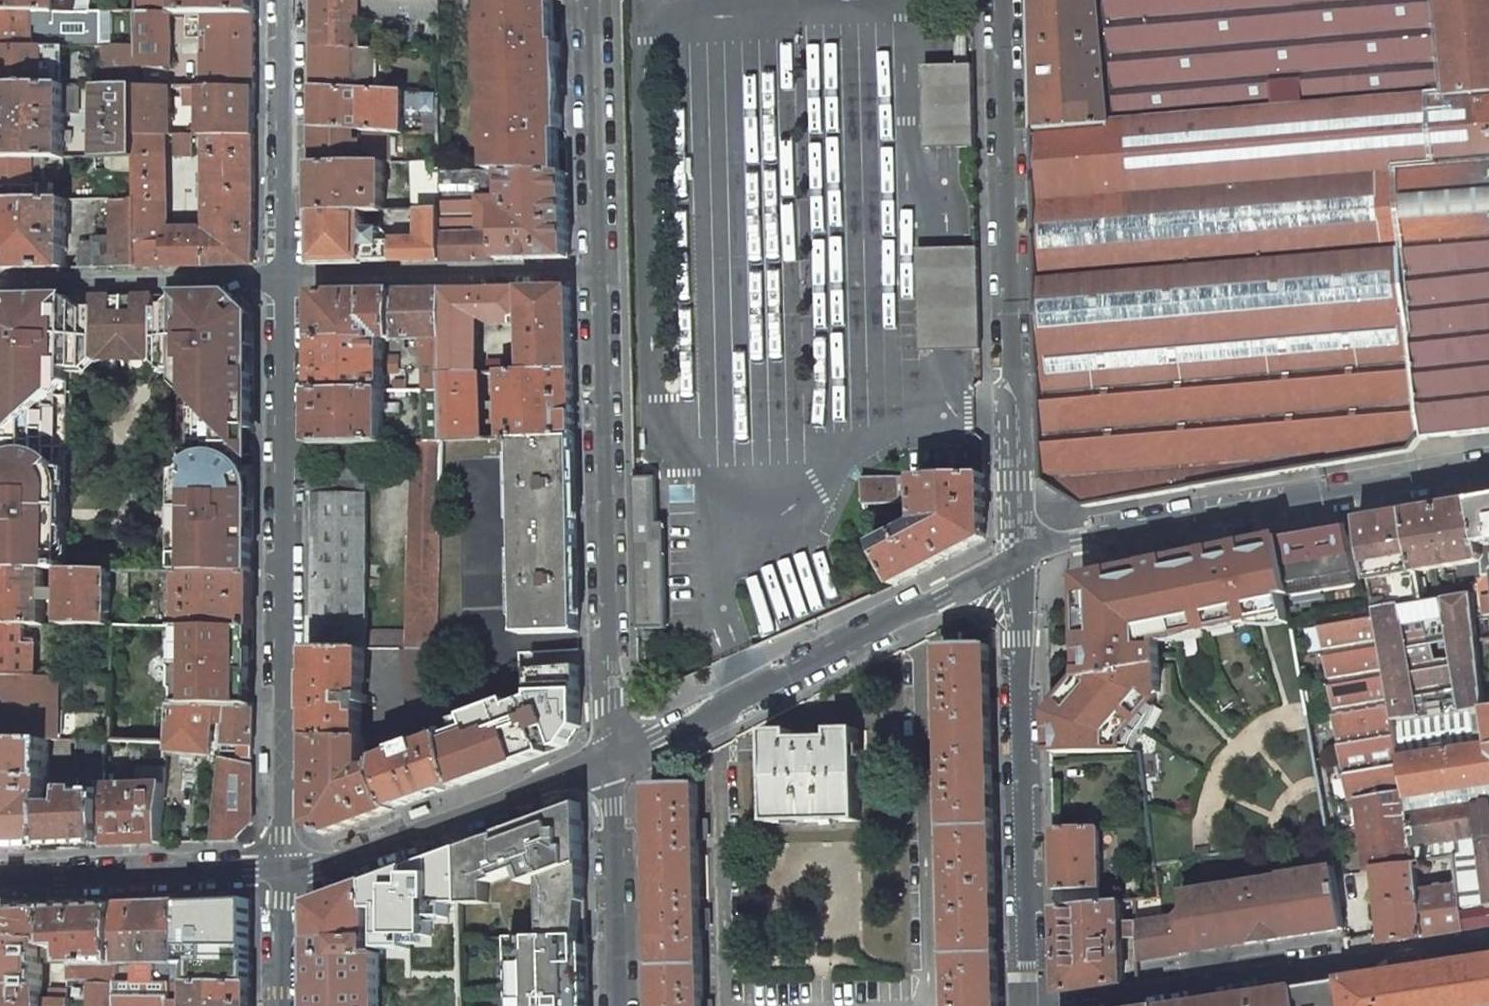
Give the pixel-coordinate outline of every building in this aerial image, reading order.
[(75,12),(75,0),(0,0),(0,11),(75,12)] [(75,12),(91,12),(91,0),(75,0),(75,12)] [(138,12),(171,13),(171,0),(138,0),(138,12)] [(179,13),(255,14),(255,0),(180,0),(179,13)] [(315,47),(360,50),(360,16),(405,19),(439,21),(438,0),(315,0),(315,47)] [(487,29),(484,29),(484,69),(488,68),(490,109),(485,109),(487,149),(490,148),(491,172),(507,173),(559,174),(558,130),(561,130),(561,115),(557,115),(555,106),(553,93),(552,84),(553,75),(556,59),(559,59),(559,44),(555,45),(554,0),(486,0),(487,29)] [(1045,482),(1086,508),(1414,451),(1422,440),(1488,433),(1488,0),(1032,0),(1045,482)] [(139,47),(138,12),(91,12),(75,12),(0,11),(0,48),(43,47),(57,47),(107,47),(139,47)] [(171,13),(138,12),(139,47),(138,87),(171,88),(185,88),(255,89),(255,14),(179,13),(171,13)] [(439,21),(405,19),(405,53),(439,55),(439,21)] [(43,86),(43,47),(0,48),(0,85),(43,86)] [(43,86),(56,86),(57,47),(43,47),(43,86)] [(138,87),(139,47),(107,47),(105,87),(138,87)] [(360,50),(315,47),(315,87),(385,90),(385,52),(360,50)] [(943,66),(924,67),(926,149),(947,148),(975,148),(975,123),(974,66),(943,66)] [(50,159),(65,158),(65,138),(65,133),(65,115),(79,116),(79,86),(56,86),(43,86),(0,85),(0,159),(32,159),(50,159)] [(138,158),(138,135),(138,87),(105,87),(96,86),(96,158),(138,158)] [(171,135),(171,88),(138,87),(138,135),(165,135),(171,135)] [(385,90),(315,87),(315,127),(390,132),(403,133),(403,120),(420,119),(420,114),(439,114),(439,92),(385,90)] [(206,135),(255,135),(255,89),(185,88),(185,103),(202,103),(202,135),(206,135)] [(390,132),(315,127),(314,163),(383,162),(390,162),(390,132)] [(192,158),(192,134),(175,134),(175,158),(192,158)] [(165,135),(138,135),(138,158),(138,170),(137,199),(137,267),(254,264),(255,135),(206,135),(206,228),(166,228),(165,135)] [(96,158),(96,171),(138,170),(138,158),(96,158)] [(51,201),(50,184),(38,185),(38,180),(33,180),(32,159),(0,159),(0,202),(51,201)] [(50,184),(50,159),(32,159),(33,180),(38,180),(38,185),(50,184)] [(441,161),(412,162),(414,211),(420,211),(442,210),(441,171),(441,161)] [(314,213),(364,212),(384,211),(384,202),(384,197),(383,162),(314,163),(314,213)] [(481,172),(441,171),(442,210),(443,261),(500,260),(498,210),(498,204),(494,195),(482,195),(481,172)] [(559,174),(507,173),(509,210),(498,210),(500,260),(569,259),(567,174),(559,174)] [(79,244),(79,268),(137,267),(137,199),(112,200),(111,237),(96,239),(95,244),(79,244)] [(66,201),(51,201),(0,202),(0,269),(65,268),(66,201)] [(364,212),(314,213),(314,263),(443,261),(442,210),(420,211),(420,239),(364,241),(364,212)] [(948,247),(917,248),(917,260),(920,351),(951,350),(980,349),(977,247),(948,247)] [(443,290),(443,374),(477,373),(477,315),(485,315),(495,321),(514,320),(525,315),(526,371),(572,370),(571,288),(443,290)] [(443,290),(395,292),(395,339),(422,339),(423,390),(444,390),(443,374),(443,290)] [(395,292),(314,293),(314,339),(384,340),(395,339),(395,292)] [(254,428),(254,315),(232,294),(168,295),(168,303),(145,303),(145,296),(103,297),(103,302),(80,302),(80,297),(15,298),(0,313),(0,425),(2,425),(2,464),(0,466),(0,569),(46,570),(66,570),(111,571),(127,571),(182,572),(253,573),(254,491),(251,480),(247,471),(243,467),(244,428),(254,428)] [(168,303),(168,295),(145,296),(145,303),(168,303)] [(384,340),(314,339),(314,391),(384,390),(384,375),(398,374),(398,356),(384,357),(384,340)] [(502,372),(502,371),(507,371),(506,360),(495,360),(496,373),(502,372)] [(507,371),(502,371),(502,372),(504,439),(513,438),(574,436),(572,370),(526,371),(507,371)] [(477,373),(443,374),(444,390),(445,441),(483,440),(481,373),(477,373)] [(384,390),(314,391),(314,446),(384,444),(384,390)] [(444,390),(423,390),(424,442),(442,441),(445,441),(444,390)] [(574,436),(513,438),(518,633),(578,631),(574,436)] [(424,442),(411,442),(405,632),(364,632),(365,472),(313,472),(313,649),(363,649),(400,650),(437,650),(442,441),(424,442)] [(983,473),(917,476),(917,523),(875,546),(892,581),(894,586),(985,538),(983,473)] [(897,477),(860,478),(863,524),(867,531),(901,513),(897,477)] [(1475,501),(1485,560),(1487,572),(1488,572),(1488,499),(1475,501)] [(1475,501),(1408,513),(1418,571),(1485,560),(1475,501)] [(1408,513),(1359,521),(1393,719),(1486,708),(1478,640),(1473,592),(1423,601),(1418,571),(1408,513)] [(1312,592),(1293,596),(1324,806),(1358,800),(1365,864),(1376,872),(1384,943),(1422,937),(1417,892),(1414,862),(1409,805),(1393,719),(1359,521),(1332,526),(1342,587),(1312,592)] [(636,579),(658,578),(657,529),(635,530),(636,579)] [(1301,531),(1284,534),(1285,536),(1293,596),(1312,592),(1301,531)] [(1056,755),(1078,756),(1122,753),(1121,739),(1157,693),(1163,633),(1239,617),(1241,624),(1291,614),(1287,597),(1293,596),(1285,536),(1117,570),(1087,578),(1082,622),(1084,680),(1082,683),(1055,716),(1056,755)] [(26,624),(44,625),(46,570),(0,569),(0,624),(26,624)] [(111,571),(66,570),(64,625),(109,625),(111,571)] [(128,626),(127,571),(111,571),(109,625),(128,626)] [(253,573),(182,572),(183,626),(248,627),(253,627),(253,573)] [(658,578),(636,579),(638,653),(660,653),(658,578)] [(26,624),(0,624),(0,674),(37,675),(38,643),(25,643),(26,624)] [(171,651),(170,706),(216,706),(229,707),(232,707),(232,688),(248,688),(248,627),(183,626),(181,626),(181,651),(171,651)] [(997,955),(963,956),(963,944),(972,944),(972,938),(996,938),(988,644),(942,645),(943,684),(935,685),(936,700),(944,700),(946,774),(938,774),(938,790),(946,790),(949,883),(941,884),(941,899),(949,899),(952,992),(944,993),(944,1005),(998,1005),(997,955)] [(363,649),(313,649),(312,739),(361,739),(361,705),(368,705),(368,696),(364,697),(363,649)] [(437,650),(400,650),(400,671),(414,722),(442,716),(436,693),(437,650)] [(471,730),(447,738),(459,783),(461,785),(490,774),(566,746),(571,739),(565,735),(571,726),(577,731),(581,725),(579,663),(529,671),(536,701),(511,709),(508,699),(465,713),(471,730)] [(60,706),(60,675),(37,675),(0,674),(0,692),(13,692),(13,706),(60,706)] [(247,707),(248,688),(232,688),(232,707),(247,707)] [(60,706),(13,706),(0,706),(0,738),(30,740),(30,716),(59,731),(60,706)] [(170,706),(167,751),(210,754),(214,723),(216,706),(170,706)] [(214,723),(227,722),(229,707),(216,706),(214,723)] [(232,707),(229,707),(227,722),(225,741),(241,742),(240,758),(252,758),(253,707),(247,707),(232,707)] [(1393,719),(1409,805),(1414,862),(1456,855),(1459,885),(1464,931),(1488,927),(1488,801),(1449,807),(1448,799),(1468,796),(1468,791),(1488,788),(1488,707),(1486,708),(1393,719)] [(565,735),(571,739),(577,731),(571,726),(565,735)] [(792,738),(792,730),(765,731),(768,823),(860,821),(858,728),(831,729),(831,737),(820,738),(820,734),(803,735),(803,738),(792,738)] [(0,738),(0,851),(46,849),(47,805),(48,806),(49,739),(30,740),(0,738)] [(400,755),(381,762),(381,768),(381,774),(393,807),(459,783),(447,738),(423,747),(421,742),(399,750),(400,755)] [(361,739),(312,739),(312,824),(326,835),(394,810),(393,807),(381,774),(381,768),(366,768),(367,739),(361,739)] [(104,781),(105,741),(79,740),(78,781),(104,781)] [(214,832),(220,841),(235,841),(252,823),(252,765),(223,759),(214,832)] [(161,843),(166,768),(137,769),(139,785),(104,786),(104,791),(104,846),(161,843)] [(657,1005),(711,1005),(711,1003),(703,1003),(701,928),(709,927),(709,912),(700,912),(699,838),(707,837),(706,822),(698,822),(697,783),(651,784),(655,949),(674,948),(674,960),(656,961),(657,1005)] [(1468,791),(1468,796),(1448,799),(1449,807),(1488,801),(1488,788),(1468,791)] [(46,849),(104,846),(104,791),(67,790),(66,801),(62,801),(62,806),(48,806),(47,805),(46,849)] [(460,849),(462,902),(487,901),(486,881),(522,868),(528,882),(539,878),(540,935),(586,933),(583,818),(565,810),(536,821),(460,849)] [(1057,828),(1053,828),(1055,890),(1100,889),(1098,827),(1057,828)] [(1179,916),(1137,923),(1137,939),(1138,961),(1344,929),(1334,867),(1280,875),(1280,877),(1182,892),(1184,910),(1179,916)] [(379,943),(369,943),(368,882),(311,903),(311,1005),(380,1005),(379,943)] [(1464,931),(1459,885),(1417,892),(1422,937),(1464,931)] [(1100,889),(1055,890),(1055,907),(1100,902),(1100,889)] [(1100,902),(1055,907),(1058,993),(1138,981),(1138,961),(1137,939),(1121,939),(1120,922),(1137,921),(1136,899),(1100,902)] [(182,903),(180,984),(251,984),(252,900),(182,903)] [(182,903),(119,905),(118,964),(142,964),(142,972),(157,971),(157,983),(172,983),(180,984),(182,903)] [(118,964),(119,905),(43,909),(42,958),(50,958),(49,964),(68,964),(68,991),(67,1005),(118,1005),(118,984),(118,964)] [(42,987),(42,958),(43,909),(0,911),(0,985),(42,987)] [(588,987),(586,933),(540,935),(535,935),(535,936),(521,936),(521,950),(512,950),(514,1005),(588,1005),(588,987)] [(521,936),(512,936),(512,950),(521,950),(521,936)] [(963,956),(997,955),(996,938),(972,938),(972,944),(963,944),(963,956)] [(674,948),(655,949),(656,961),(674,960),(674,948)] [(1172,1005),(1488,1005),(1488,958),(1172,1005)] [(118,984),(118,1005),(171,1005),(172,983),(157,983),(118,984)] [(172,983),(171,1005),(251,1005),(251,984),(180,984),(172,983)] [(0,985),(0,1005),(43,1005),(43,1004),(42,1004),(42,999),(42,987),(0,985)] [(42,999),(42,1004),(43,1004),(43,1005),(67,1005),(68,991),(51,990),(51,999),(42,999)]
